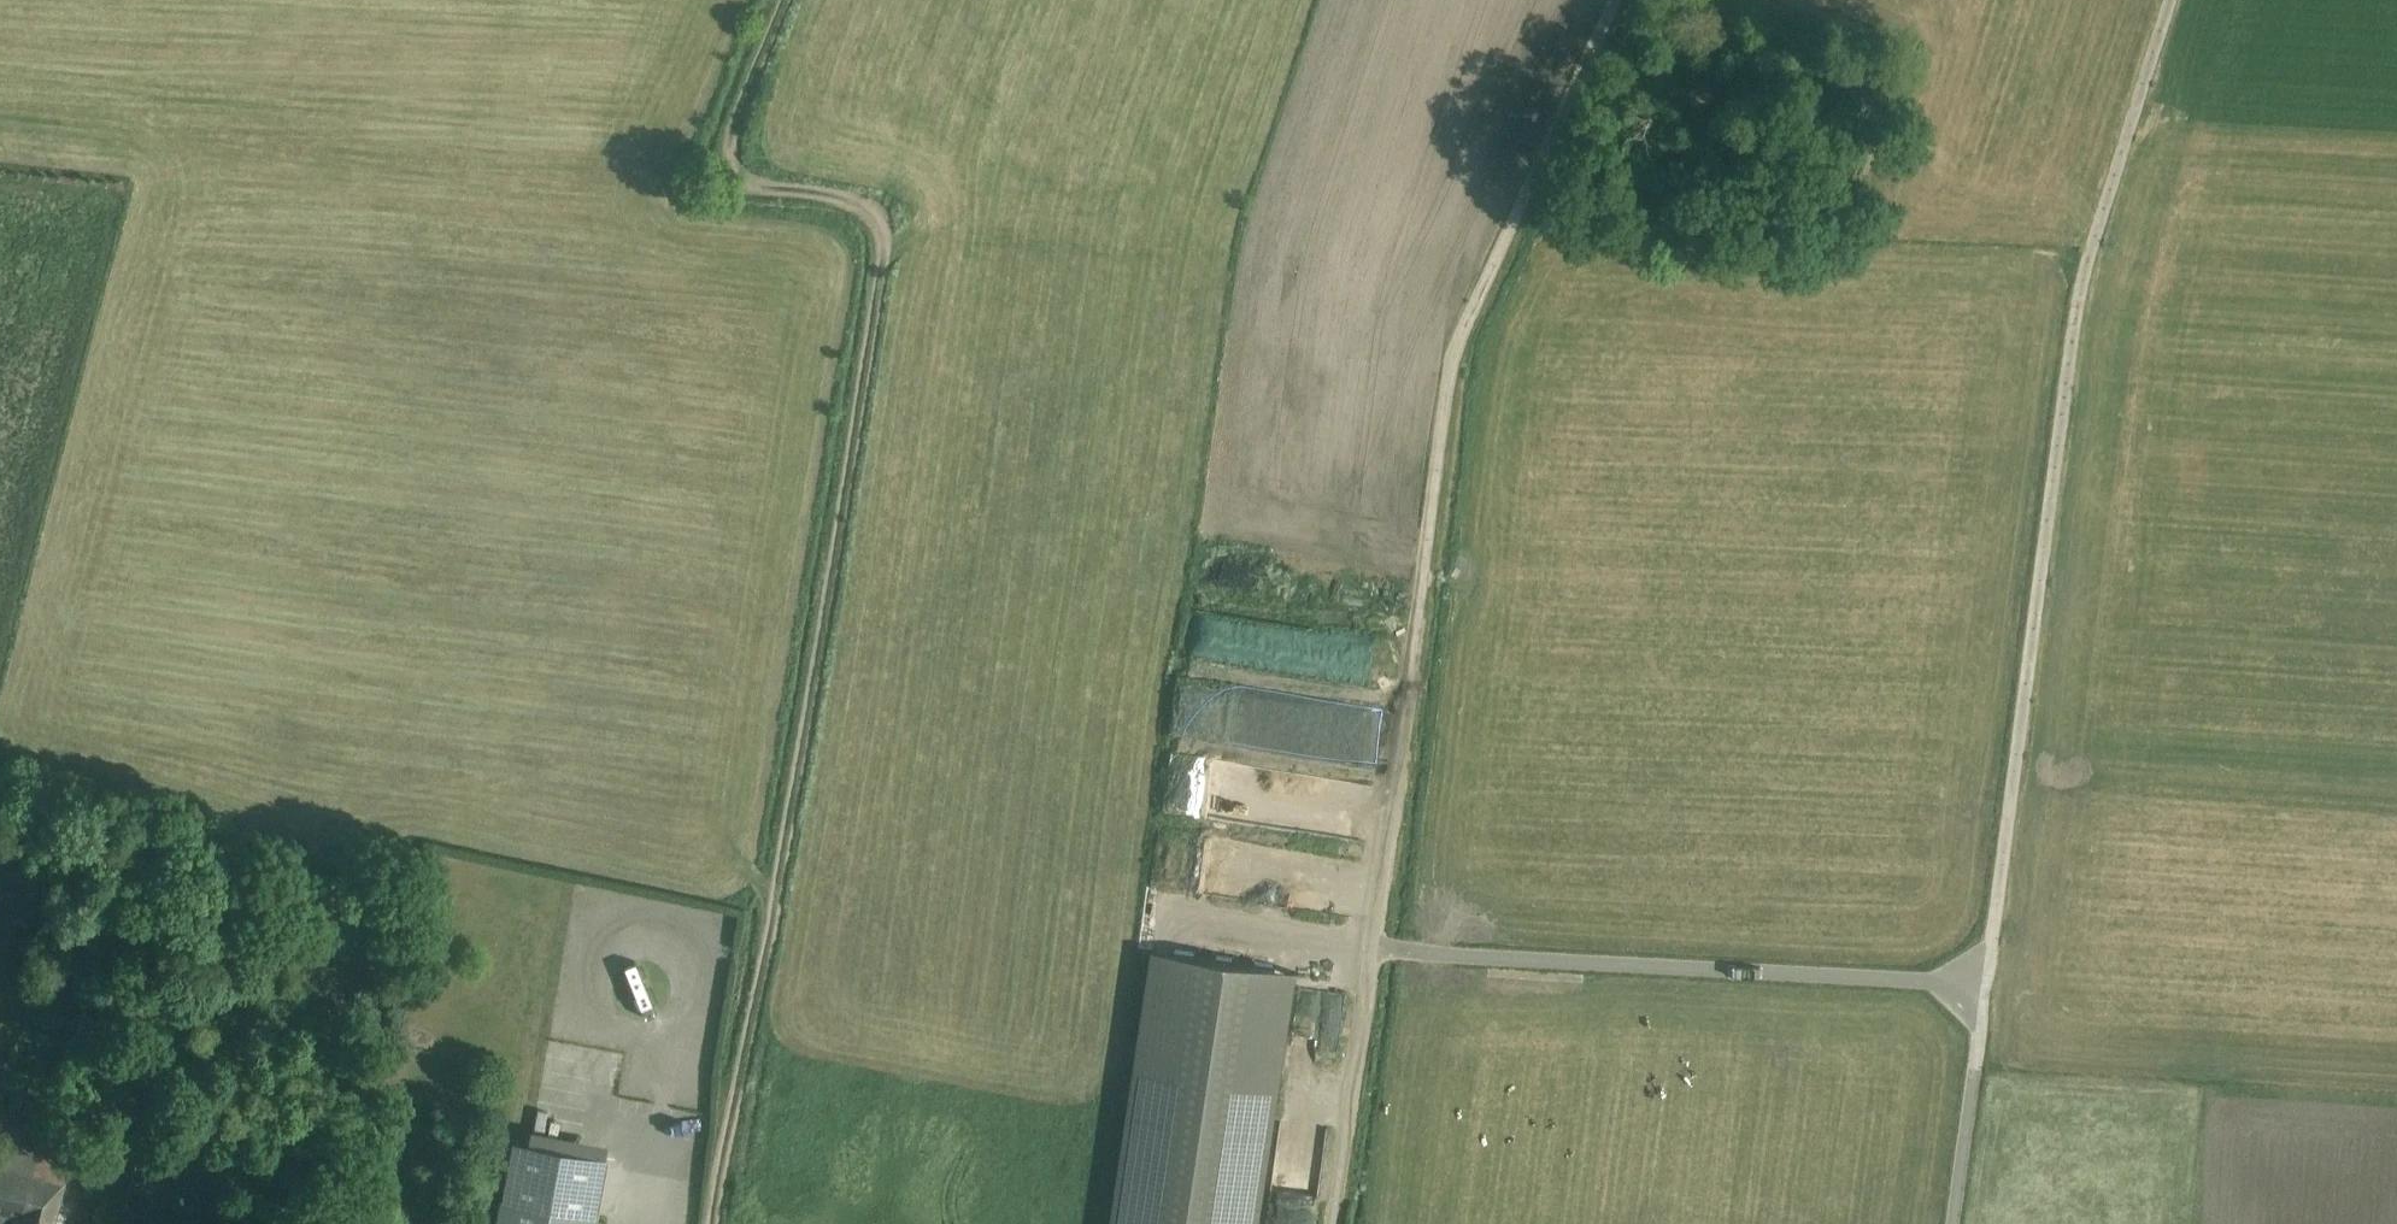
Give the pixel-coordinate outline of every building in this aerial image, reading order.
[(1262,1188),(1295,972),(1154,950),(1113,1223),(1257,1223),(1262,1188)] [(495,1223),(593,1223),(594,1215),(605,1158),(604,1158),(602,1157),(527,1143),(511,1140),(495,1223)] [(68,1158),(57,1156),(52,1176),(28,1170),(17,1216),(15,1223),(53,1223),(68,1158)] [(6,1213),(17,1216),(28,1170),(0,1164),(0,1211),(6,1213)]
